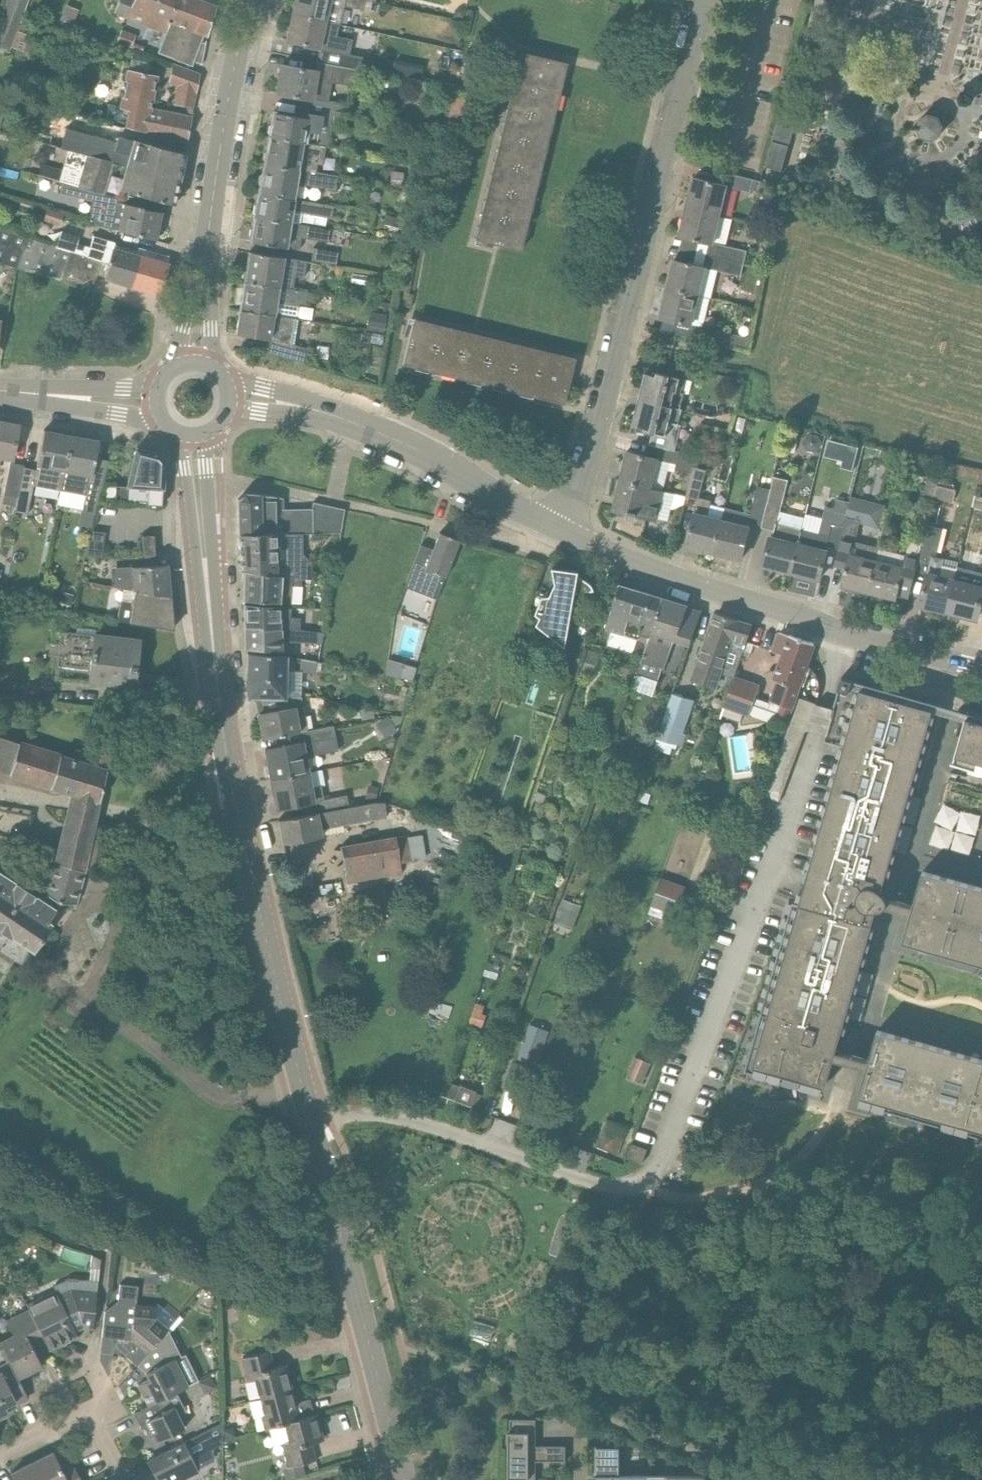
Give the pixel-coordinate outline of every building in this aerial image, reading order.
[(0,18),(0,47),(10,50),(29,0),(7,0),(0,18)] [(126,19),(130,9),(140,13),(144,2),(173,13),(177,0),(130,0),(128,4),(120,1),(115,15),(126,19)] [(205,35),(207,36),(216,9),(194,0),(177,0),(173,13),(144,2),(140,13),(130,9),(126,19),(168,35),(160,53),(193,67),(194,66),(193,65),(194,61),(203,65),(207,44),(202,42),(205,35)] [(337,24),(342,6),(370,12),(372,2),(363,0),(296,0),(292,15),(337,24)] [(62,20),(75,25),(80,10),(67,6),(62,20)] [(321,63),(358,69),(360,59),(347,56),(349,41),(334,38),(337,24),(292,15),(287,41),(305,44),(304,47),(323,51),(321,63)] [(14,48),(29,54),(35,36),(29,34),(32,27),(22,24),(14,48)] [(128,46),(133,34),(122,30),(118,42),(128,46)] [(529,244),(566,54),(519,45),(481,235),(529,244)] [(473,58),(471,67),(467,66),(462,87),(481,91),(485,70),(482,69),(484,61),(473,58)] [(311,107),(326,110),(327,102),(328,102),(331,83),(356,88),(358,69),(321,63),(318,62),(316,72),(281,65),(276,93),(312,99),(311,107)] [(196,92),(197,92),(201,75),(172,63),(168,83),(179,87),(176,104),(192,108),(196,92)] [(192,118),(156,112),(163,76),(130,70),(123,109),(132,111),(129,128),(144,132),(144,131),(188,141),(192,118)] [(0,129),(9,94),(0,92),(0,129)] [(800,108),(783,103),(766,167),(782,172),(800,108)] [(269,138),(326,147),(329,147),(330,133),(329,133),(330,124),(360,130),(362,116),(348,114),(326,110),(311,107),(304,106),(303,117),(273,112),(269,138)] [(180,179),(185,154),(134,139),(133,141),(120,137),(123,127),(122,127),(124,119),(103,114),(101,120),(100,120),(95,137),(66,129),(61,149),(68,151),(180,179)] [(928,114),(927,115),(919,120),(917,130),(921,138),(932,141),(941,136),(944,126),(939,117),(928,114)] [(264,165),(317,172),(317,164),(323,165),(326,147),(269,138),(264,165)] [(174,205),(180,179),(68,151),(62,170),(43,165),(49,144),(37,141),(28,172),(71,185),(118,198),(122,199),(124,191),(174,205)] [(259,193),(295,199),(297,183),(335,190),(338,176),(317,172),(264,165),(259,193)] [(687,207),(721,215),(728,188),(750,193),(753,180),(726,173),(723,185),(694,178),(687,207)] [(137,235),(137,236),(155,240),(156,240),(161,212),(143,209),(143,207),(117,202),(118,198),(71,185),(69,194),(93,201),(89,222),(137,235)] [(255,218),(300,224),(302,214),(332,219),(334,206),(295,199),(259,193),(255,218)] [(706,255),(744,264),(747,251),(714,243),(721,215),(687,207),(680,236),(709,243),(706,255)] [(251,242),(284,248),(300,250),(302,238),(328,243),(330,230),(300,224),(255,218),(251,242)] [(133,286),(161,294),(169,266),(168,254),(94,233),(91,243),(79,239),(81,233),(62,228),(57,247),(81,254),(95,258),(99,246),(140,258),(133,286)] [(97,275),(97,274),(77,269),(81,254),(57,247),(52,245),(41,242),(0,229),(0,263),(16,268),(61,282),(92,292),(97,275)] [(77,269),(97,274),(97,275),(105,278),(133,286),(140,258),(99,246),(95,258),(81,254),(77,269)] [(311,262),(319,263),(343,268),(345,260),(341,259),(342,253),(313,248),(311,262)] [(245,281),(280,287),(282,277),(292,279),(292,275),(316,279),(319,263),(311,262),(250,252),(245,281)] [(667,289),(700,297),(707,269),(741,277),(744,264),(706,255),(703,266),(689,263),(688,264),(674,260),(667,289)] [(240,310),(275,315),(278,301),(306,305),(310,305),(311,302),(307,301),(308,292),(280,287),(245,281),(240,310)] [(722,345),(725,333),(699,327),(693,325),(700,297),(667,289),(660,318),(673,321),(670,332),(722,345)] [(305,363),(308,349),(271,339),(272,329),(296,333),(298,319),(275,315),(240,310),(236,333),(270,339),(268,353),(305,363)] [(578,350),(416,313),(405,360),(567,396),(578,350)] [(640,400),(681,409),(688,380),(678,378),(681,366),(663,362),(660,373),(654,372),(653,375),(646,374),(640,400)] [(651,439),(677,444),(682,425),(679,425),(683,409),(681,409),(640,400),(633,426),(645,429),(645,431),(652,433),(651,439)] [(12,461),(18,426),(0,422),(0,459),(12,461)] [(37,467),(65,472),(72,436),(44,430),(37,467)] [(92,527),(95,515),(108,462),(96,459),(99,441),(72,436),(65,472),(89,477),(82,511),(81,511),(79,525),(92,527)] [(620,482),(652,489),(659,461),(677,465),(681,452),(675,451),(677,444),(651,439),(647,457),(627,452),(620,482)] [(843,462),(842,468),(853,471),(859,448),(848,445),(843,462)] [(762,526),(774,477),(781,451),(761,446),(754,468),(759,471),(756,486),(758,487),(751,515),(725,508),(714,553),(741,560),(750,526),(748,526),(749,522),(762,526)] [(714,553),(725,508),(711,504),(710,505),(698,502),(706,471),(698,468),(703,448),(698,447),(696,456),(692,473),(686,497),(684,505),(696,508),(695,512),(686,547),(714,553)] [(128,504),(163,506),(165,460),(160,454),(137,449),(128,488),(129,488),(128,504)] [(696,456),(681,452),(677,465),(676,469),(692,473),(696,456)] [(3,504),(17,506),(24,467),(25,466),(11,463),(3,504)] [(16,509),(29,512),(37,470),(24,467),(17,506),(16,509)] [(791,573),(802,530),(777,524),(782,506),(789,480),(774,477),(762,526),(761,528),(775,531),(774,536),(771,536),(763,566),(791,573)] [(652,489),(620,482),(613,510),(657,521),(665,492),(652,489)] [(934,498),(955,503),(958,491),(937,486),(934,498)] [(239,499),(241,534),(287,534),(299,534),(314,533),(341,533),(345,510),(313,503),(312,509),(284,510),(282,499),(245,493),(239,499)] [(802,530),(791,573),(820,580),(827,550),(826,550),(827,546),(838,548),(843,529),(846,518),(848,508),(835,504),(833,514),(824,512),(818,534),(802,530)] [(869,592),(880,549),(854,543),(859,522),(846,518),(843,529),(838,548),(835,564),(846,566),(842,585),(869,592)] [(923,544),(921,549),(937,553),(943,530),(927,526),(923,544)] [(86,555),(102,557),(105,533),(92,531),(86,555)] [(459,541),(439,533),(433,550),(421,545),(405,587),(437,600),(459,541)] [(245,571),(306,579),(309,580),(309,562),(300,553),(299,534),(287,534),(241,534),(242,571),(245,571)] [(154,536),(143,536),(144,558),(156,557),(154,536)] [(910,592),(913,583),(921,549),(923,544),(912,541),(908,555),(907,555),(907,556),(880,549),(869,592),(896,599),(899,589),(910,592)] [(919,605),(948,612),(955,579),(940,575),(944,559),(932,556),(919,605)] [(136,591),(170,597),(166,564),(113,568),(114,587),(132,590),(132,591),(136,591)] [(958,567),(955,579),(948,612),(977,619),(981,604),(981,605),(981,603),(981,573),(958,567)] [(542,614),(537,626),(566,649),(575,596),(595,592),(593,587),(591,585),(579,576),(580,572),(553,568),(556,585),(550,596),(542,598),(536,615),(542,614)] [(244,600),(274,602),(291,604),(292,586),(310,588),(311,580),(309,580),(306,579),(245,571),(244,600)] [(623,640),(624,637),(638,591),(619,585),(606,629),(594,625),(588,648),(600,652),(605,633),(615,636),(614,638),(623,640)] [(118,620),(173,629),(170,597),(136,591),(134,603),(121,601),(118,620)] [(624,637),(648,644),(663,599),(638,591),(624,637)] [(673,640),(689,645),(700,613),(686,608),(687,606),(663,599),(648,644),(642,663),(664,670),(673,640)] [(245,627),(306,632),(307,618),(291,617),(292,608),(277,608),(245,604),(245,627)] [(718,614),(717,614),(698,670),(701,671),(698,683),(716,689),(733,638),(748,643),(754,626),(739,621),(718,614)] [(246,649),(282,651),(282,642),(292,643),(292,651),(304,653),(304,646),(314,647),(315,633),(306,632),(245,627),(246,649)] [(139,641),(64,632),(59,670),(88,673),(87,679),(134,685),(139,641)] [(781,633),(780,634),(774,652),(784,656),(775,681),(779,682),(772,702),(783,706),(777,721),(787,724),(815,644),(791,635),(791,636),(781,633)] [(255,698),(287,698),(288,656),(248,653),(247,679),(249,698),(255,698)] [(300,672),(316,673),(317,662),(301,659),(300,672)] [(725,706),(750,715),(760,687),(735,677),(725,706)] [(843,677),(824,742),(844,747),(800,902),(794,901),(746,1070),(816,1090),(819,1083),(826,1085),(832,1064),(848,1069),(865,1075),(859,1095),(866,1096),(865,1104),(981,1137),(981,1060),(878,1030),(868,1065),(851,1059),(835,1054),(876,911),(885,908),(893,911),(910,918),(903,942),(981,965),(981,888),(923,871),(913,906),(896,901),(887,899),(882,891),(933,711),(860,690),(859,693),(850,690),(853,680),(843,677)] [(694,696),(671,689),(655,738),(677,746),(694,696)] [(303,732),(309,730),(306,718),(305,718),(301,697),(287,698),(255,698),(262,739),(303,732)] [(963,711),(952,748),(950,754),(956,756),(954,764),(981,771),(981,716),(963,711)] [(309,730),(303,732),(305,743),(304,743),(266,750),(271,780),(310,772),(307,757),(316,755),(339,751),(334,726),(309,730)] [(98,812),(115,738),(95,733),(88,762),(62,755),(62,752),(21,740),(20,743),(0,736),(0,772),(10,775),(10,776),(70,795),(54,863),(84,872),(98,812)] [(318,813),(349,807),(347,796),(324,800),(321,786),(313,788),(310,772),(271,780),(277,809),(315,802),(318,813)] [(283,844),(323,836),(322,830),(396,818),(394,806),(384,803),(376,802),(349,807),(279,820),(283,844)] [(412,862),(427,859),(422,835),(408,837),(408,836),(396,837),(396,836),(341,846),(348,884),(402,875),(400,863),(412,861),(412,862)] [(76,903),(84,872),(54,863),(46,894),(76,903)] [(34,953),(53,923),(49,921),(57,909),(0,872),(0,931),(34,953)] [(649,907),(672,915),(683,886),(662,879),(649,907)] [(433,897),(444,901),(447,890),(436,887),(433,897)] [(555,922),(575,929),(585,903),(565,896),(555,922)] [(597,974),(605,979),(610,972),(603,966),(597,974)] [(594,1147),(620,1157),(631,1129),(605,1120),(594,1147)] [(632,1144),(627,1158),(643,1164),(648,1150),(632,1144)] [(92,1255),(90,1268),(100,1269),(101,1259),(92,1255)] [(137,1366),(181,1316),(177,1312),(164,1327),(155,1319),(157,1307),(136,1305),(138,1286),(120,1284),(118,1301),(104,1312),(102,1337),(131,1341),(137,1347),(137,1352),(130,1352),(126,1356),(137,1366)] [(27,1306),(29,1311),(46,1344),(49,1349),(77,1335),(74,1328),(82,1324),(82,1322),(93,1324),(97,1293),(71,1291),(58,1297),(56,1293),(27,1306)] [(0,1342),(8,1358),(18,1378),(42,1367),(34,1351),(46,1344),(29,1311),(7,1322),(13,1336),(0,1342)] [(149,1407),(177,1393),(175,1388),(186,1383),(174,1358),(180,1354),(169,1332),(182,1317),(181,1316),(137,1366),(146,1374),(149,1380),(138,1386),(149,1407)] [(259,1398),(290,1389),(284,1365),(274,1368),(269,1351),(243,1358),(248,1382),(254,1381),(259,1398)] [(9,1414),(6,1406),(16,1401),(11,1391),(22,1386),(18,1378),(8,1358),(0,1362),(0,1418),(9,1414)] [(283,1423),(313,1415),(310,1403),(295,1407),(290,1389),(259,1398),(264,1416),(261,1417),(264,1430),(283,1425),(283,1423)] [(157,1443),(185,1429),(180,1419),(182,1412),(181,1411),(174,1409),(174,1408),(164,1412),(161,1406),(179,1397),(177,1393),(149,1407),(134,1414),(142,1430),(144,1429),(149,1438),(154,1436),(157,1443)] [(305,1463),(317,1460),(312,1443),(322,1441),(315,1414),(313,1415),(283,1423),(283,1425),(288,1442),(282,1444),(288,1468),(286,1469),(289,1479),(292,1479),(309,1475),(305,1463)] [(566,1462),(566,1447),(536,1447),(536,1420),(510,1420),(510,1433),(508,1433),(508,1479),(510,1479),(536,1479),(536,1462),(566,1462)] [(146,1461),(156,1479),(183,1479),(199,1472),(184,1442),(146,1461)] [(648,1476),(620,1476),(620,1448),(597,1448),(597,1476),(593,1476),(593,1479),(648,1479),(648,1476)] [(74,1466),(63,1471),(53,1452),(32,1463),(41,1479),(81,1479),(74,1466)] [(32,1463),(11,1473),(14,1479),(41,1479),(32,1463)]
